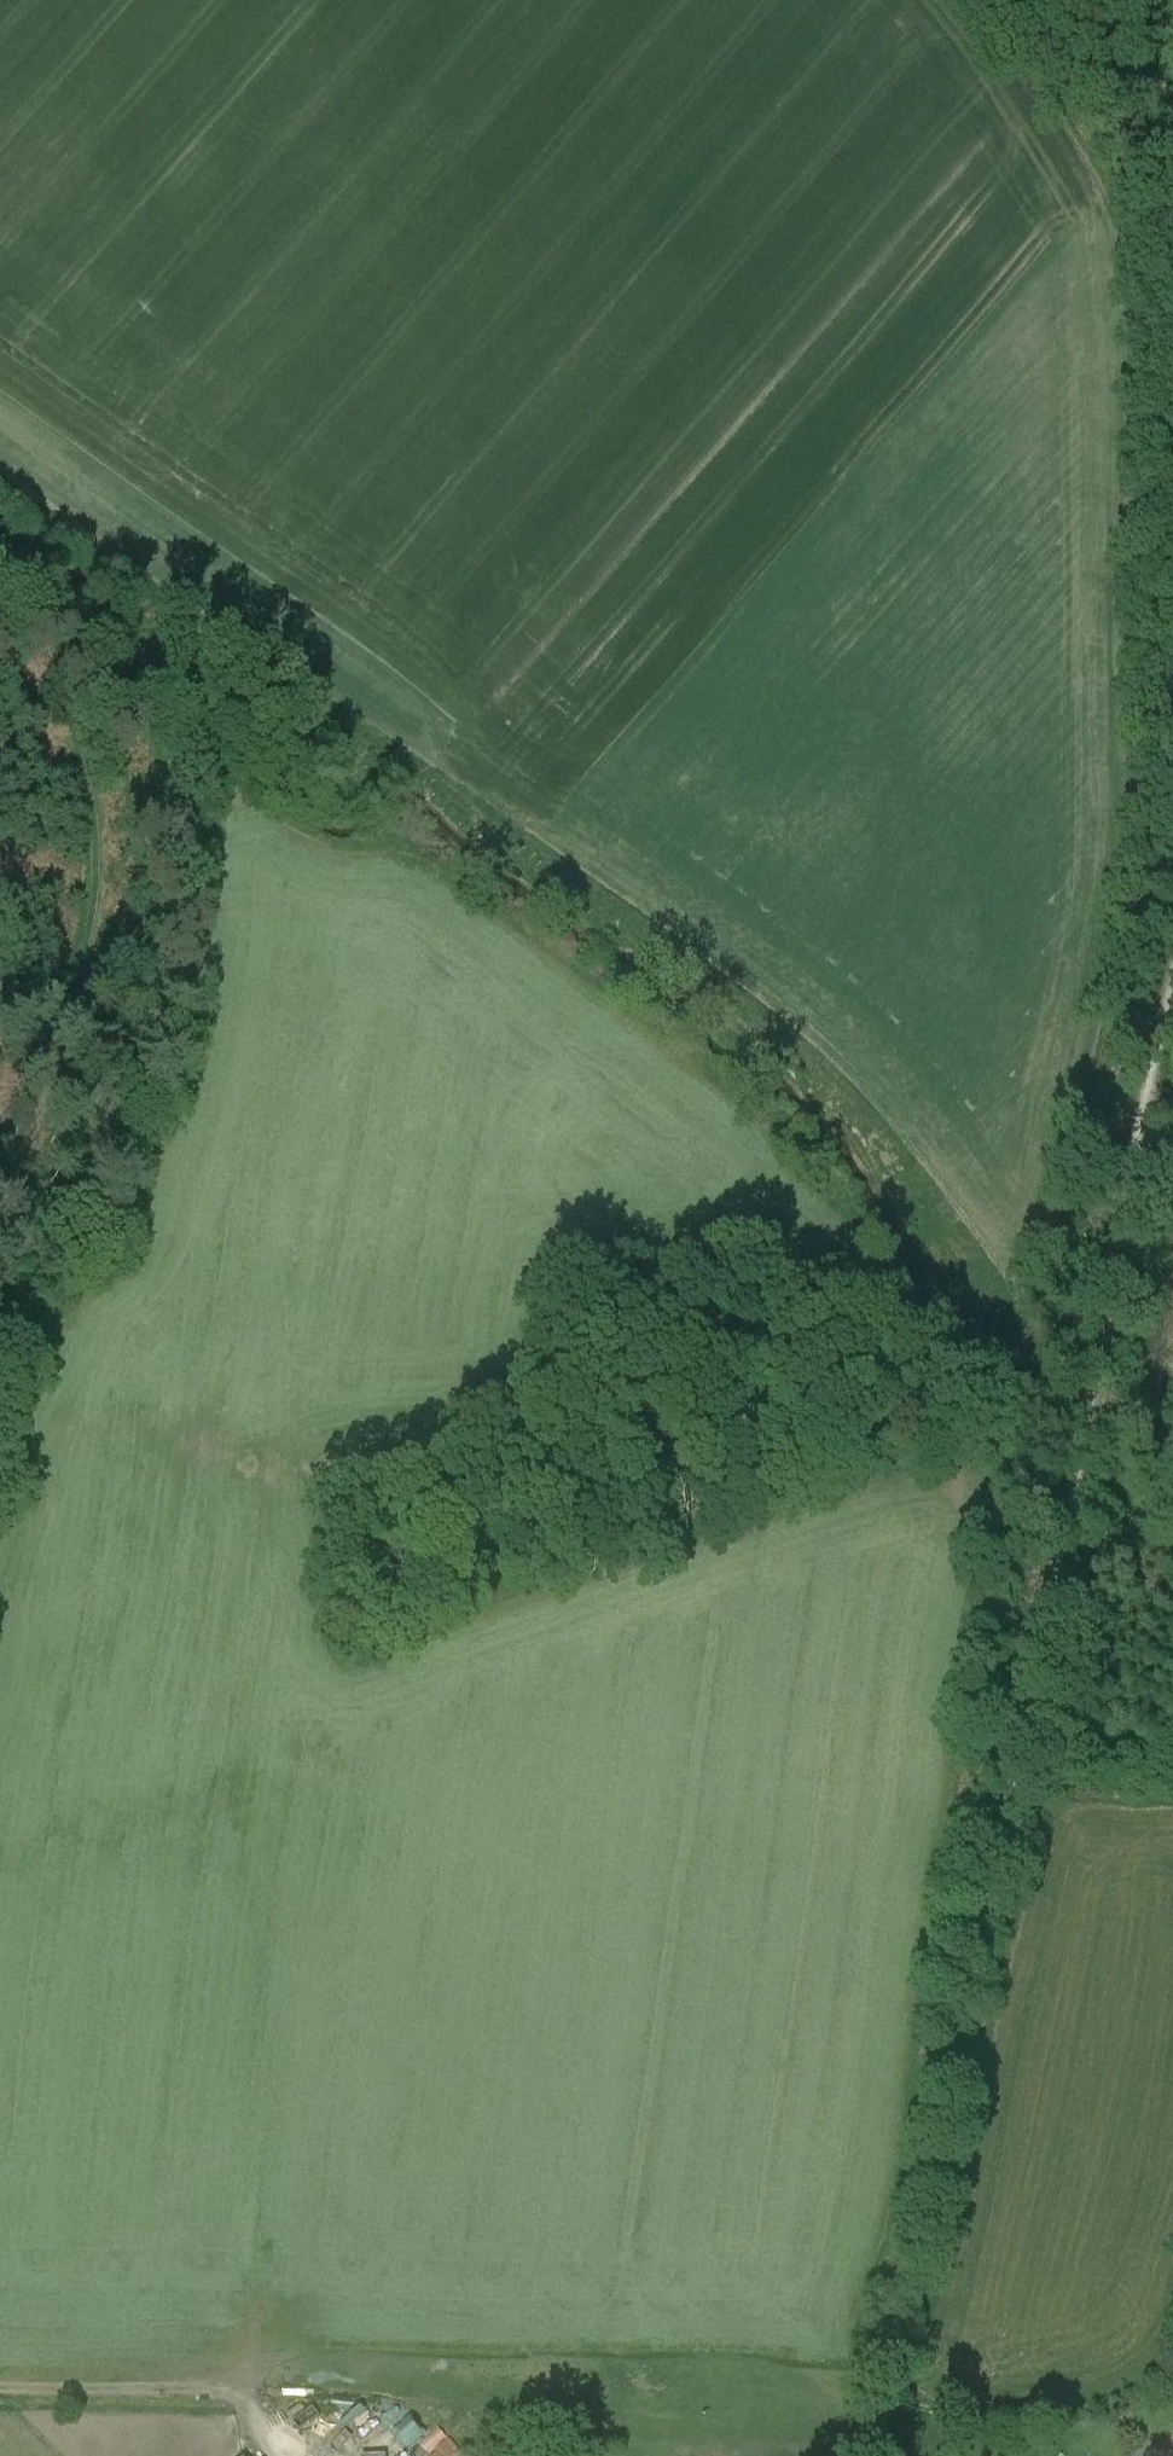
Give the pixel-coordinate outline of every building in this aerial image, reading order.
[(362,2411),(353,2429),(370,2438),(379,2420),(362,2411)]
